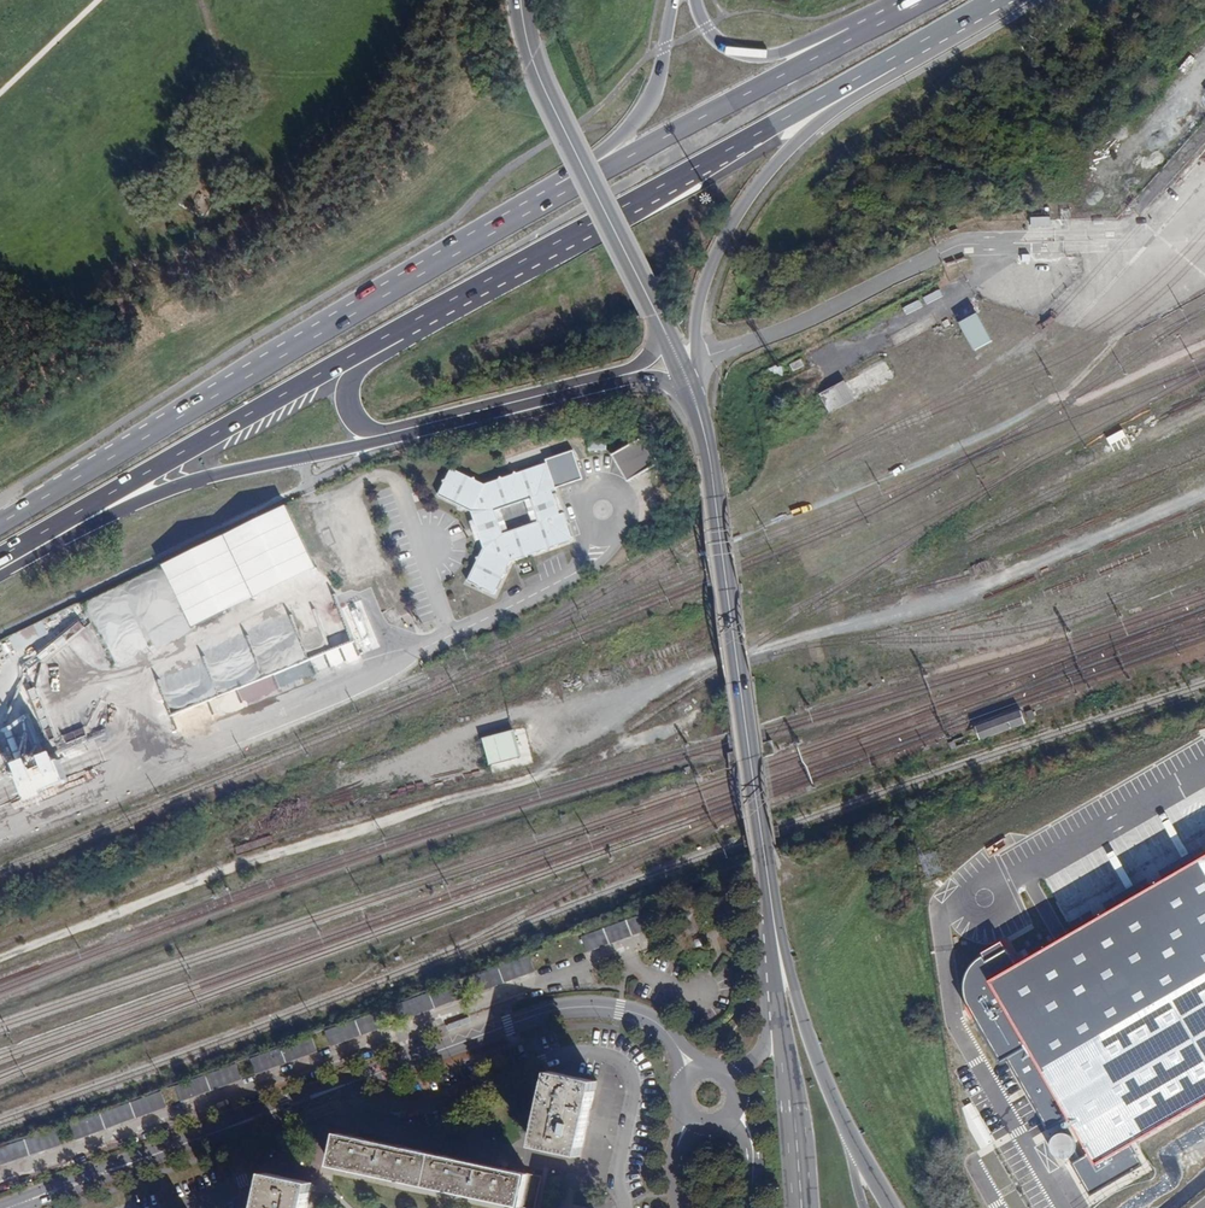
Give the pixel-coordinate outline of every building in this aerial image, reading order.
[(977,313),(960,323),(975,350),(993,341),(977,313)] [(914,340),(918,347),(931,339),(927,333),(914,340)] [(812,367),(808,360),(798,366),(801,372),(812,367)] [(821,396),(830,413),(895,378),(886,361),(821,396)] [(612,456),(628,481),(659,463),(643,437),(612,456)] [(543,461),(544,464),(552,489),(582,480),(572,451),(543,461)] [(572,542),(552,489),(544,464),(481,485),(448,470),(436,496),(468,513),(480,550),(464,582),(491,595),(508,563),(572,542)] [(13,649),(47,633),(41,620),(7,636),(13,649)] [(43,659),(84,628),(78,620),(37,652),(43,659)] [(277,681),(360,666),(356,643),(313,651),(311,641),(295,644),(297,652),(279,656),(277,648),(224,658),(227,675),(223,676),(220,664),(213,665),(214,672),(184,678),(188,698),(277,681)] [(976,728),(980,740),(1026,724),(1026,722),(1035,719),(1032,710),(1026,712),(1026,711),(1022,712),(1022,711),(976,728)] [(83,728),(61,732),(64,745),(86,741),(83,728)] [(104,731),(94,736),(99,745),(109,740),(104,731)] [(514,731),(482,739),(489,766),(522,758),(514,731)] [(45,755),(60,755),(60,746),(45,746),(45,755)] [(47,787),(54,784),(47,766),(40,769),(47,787)] [(29,797),(45,791),(37,770),(21,777),(29,797)] [(563,823),(569,821),(566,814),(560,817),(563,823)] [(998,1065),(1006,1061),(1044,1129),(1062,1119),(1073,1136),(1065,1133),(1059,1133),(1053,1135),(1049,1140),(1049,1148),(1053,1156),(1059,1160),(1066,1160),(1073,1155),(1076,1149),(1077,1143),(1084,1155),(1071,1163),(1089,1194),(1140,1165),(1129,1145),(1204,1101),(1204,853),(1061,937),(1015,964),(1001,940),(978,953),(979,955),(972,960),(965,970),(961,980),(961,992),(964,1003),(998,1065)] [(582,937),(588,953),(656,928),(651,912),(582,937)] [(535,972),(530,957),(469,979),(475,994),(535,972)] [(399,1005),(405,1020),(466,998),(461,982),(399,1005)] [(326,1031),(332,1047),(392,1025),(387,1009),(326,1031)] [(485,1021),(484,1017),(462,1025),(464,1029),(485,1021)] [(251,1059),(256,1074),(318,1052),(312,1036),(251,1059)] [(488,1051),(487,1047),(465,1055),(466,1059),(488,1051)] [(597,1082),(551,1072),(534,1146),(580,1156),(597,1082)] [(167,1107),(161,1092),(70,1125),(75,1140),(167,1107)] [(61,1145),(56,1130),(0,1148),(0,1165),(61,1145)] [(290,1130),(277,1134),(283,1152),(296,1147),(290,1130)] [(338,1134),(331,1166),(522,1207),(528,1175),(338,1134)] [(312,1183),(267,1173),(259,1207),(307,1207),(312,1183)]
